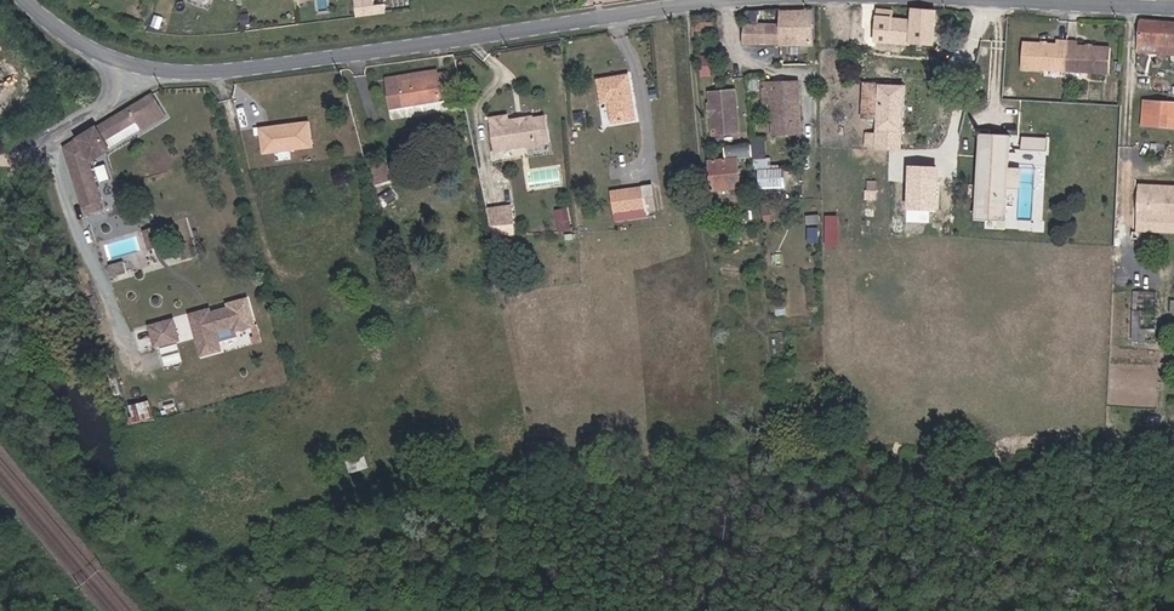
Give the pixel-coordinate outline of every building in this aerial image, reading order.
[(363,0),(354,0),(356,17),(366,16),(363,0)] [(366,16),(386,13),(384,4),(374,5),(374,0),(363,0),(366,16)] [(933,45),(936,10),(912,9),(911,20),(892,19),(893,10),(877,9),(875,40),(890,42),(933,45)] [(812,44),(811,11),(781,12),(782,45),(812,44)] [(715,29),(714,15),(695,17),(696,31),(715,29)] [(1142,21),(1140,43),(1173,47),(1173,23),(1142,21)] [(1066,71),(1067,41),(1057,40),(1057,44),(1024,42),(1022,69),(1066,71)] [(1109,74),(1111,47),(1077,45),(1077,42),(1067,41),(1066,71),(1109,74)] [(1140,43),(1139,51),(1173,54),(1173,47),(1140,43)] [(702,54),(702,73),(711,73),(712,55),(702,54)] [(0,65),(0,83),(3,87),(20,73),(8,59),(0,65)] [(388,83),(437,75),(437,71),(387,79),(388,83)] [(451,98),(447,73),(437,75),(388,83),(392,108),(441,99),(451,98)] [(635,119),(628,75),(598,81),(602,103),(609,101),(613,122),(635,119)] [(800,133),(799,82),(763,83),(764,95),(772,95),(773,134),(800,133)] [(901,150),(904,85),(880,84),(865,83),(863,118),(878,118),(877,129),(876,129),(876,148),(876,149),(885,150),(901,150)] [(739,132),(735,91),(710,93),(711,104),(709,104),(710,116),(712,116),(714,134),(739,132)] [(88,163),(110,150),(108,147),(104,141),(137,121),(141,127),(143,130),(165,117),(152,95),(103,125),(78,139),(70,144),(75,159),(69,162),(83,206),(100,201),(88,163)] [(1167,127),(1169,103),(1144,101),(1142,125),(1167,127)] [(549,142),(545,117),(532,119),(532,117),(508,121),(507,116),(490,119),(496,151),(549,142)] [(108,147),(141,127),(137,121),(104,141),(108,147)] [(309,121),(258,128),(262,154),(312,148),(309,121)] [(1009,166),(1011,137),(981,135),(976,217),(1006,219),(1008,189),(1009,166)] [(1022,150),(1037,150),(1037,138),(1023,137),(1022,150)] [(1037,138),(1037,150),(1046,151),(1047,139),(1037,138)] [(75,159),(70,144),(65,148),(69,162),(75,159)] [(760,157),(760,186),(786,186),(786,167),(772,167),(772,157),(760,157)] [(741,187),(737,158),(709,161),(713,190),(741,187)] [(392,179),(386,159),(370,164),(370,166),(367,167),(371,183),(375,182),(376,184),(392,179)] [(560,167),(537,166),(536,182),(560,183),(560,167)] [(1009,166),(1008,189),(1019,190),(1020,167),(1009,166)] [(936,208),(936,168),(913,168),(912,208),(936,208)] [(1140,185),(1138,218),(1173,221),(1173,187),(1140,185)] [(612,192),(615,211),(619,211),(624,210),(644,207),(645,212),(657,210),(654,186),(612,192)] [(398,199),(390,189),(381,195),(389,205),(398,199)] [(103,209),(100,201),(83,206),(86,215),(103,209)] [(513,222),(512,206),(487,209),(490,225),(513,222)] [(645,212),(644,207),(624,210),(625,219),(646,216),(645,212)] [(570,222),(567,209),(556,211),(559,224),(570,222)] [(164,246),(158,226),(143,231),(148,251),(164,246)] [(107,256),(140,251),(137,235),(105,241),(107,256)] [(128,274),(125,263),(110,267),(113,278),(128,274)] [(1135,290),(1134,340),(1146,340),(1146,307),(1154,307),(1154,290),(1135,290)] [(204,312),(190,315),(201,356),(220,351),(215,333),(234,328),(235,332),(254,327),(247,301),(228,306),(229,309),(210,314),(204,316),(204,312)] [(149,326),(155,347),(178,340),(173,320),(149,326)] [(137,422),(156,418),(152,400),(133,404),(137,422)]
